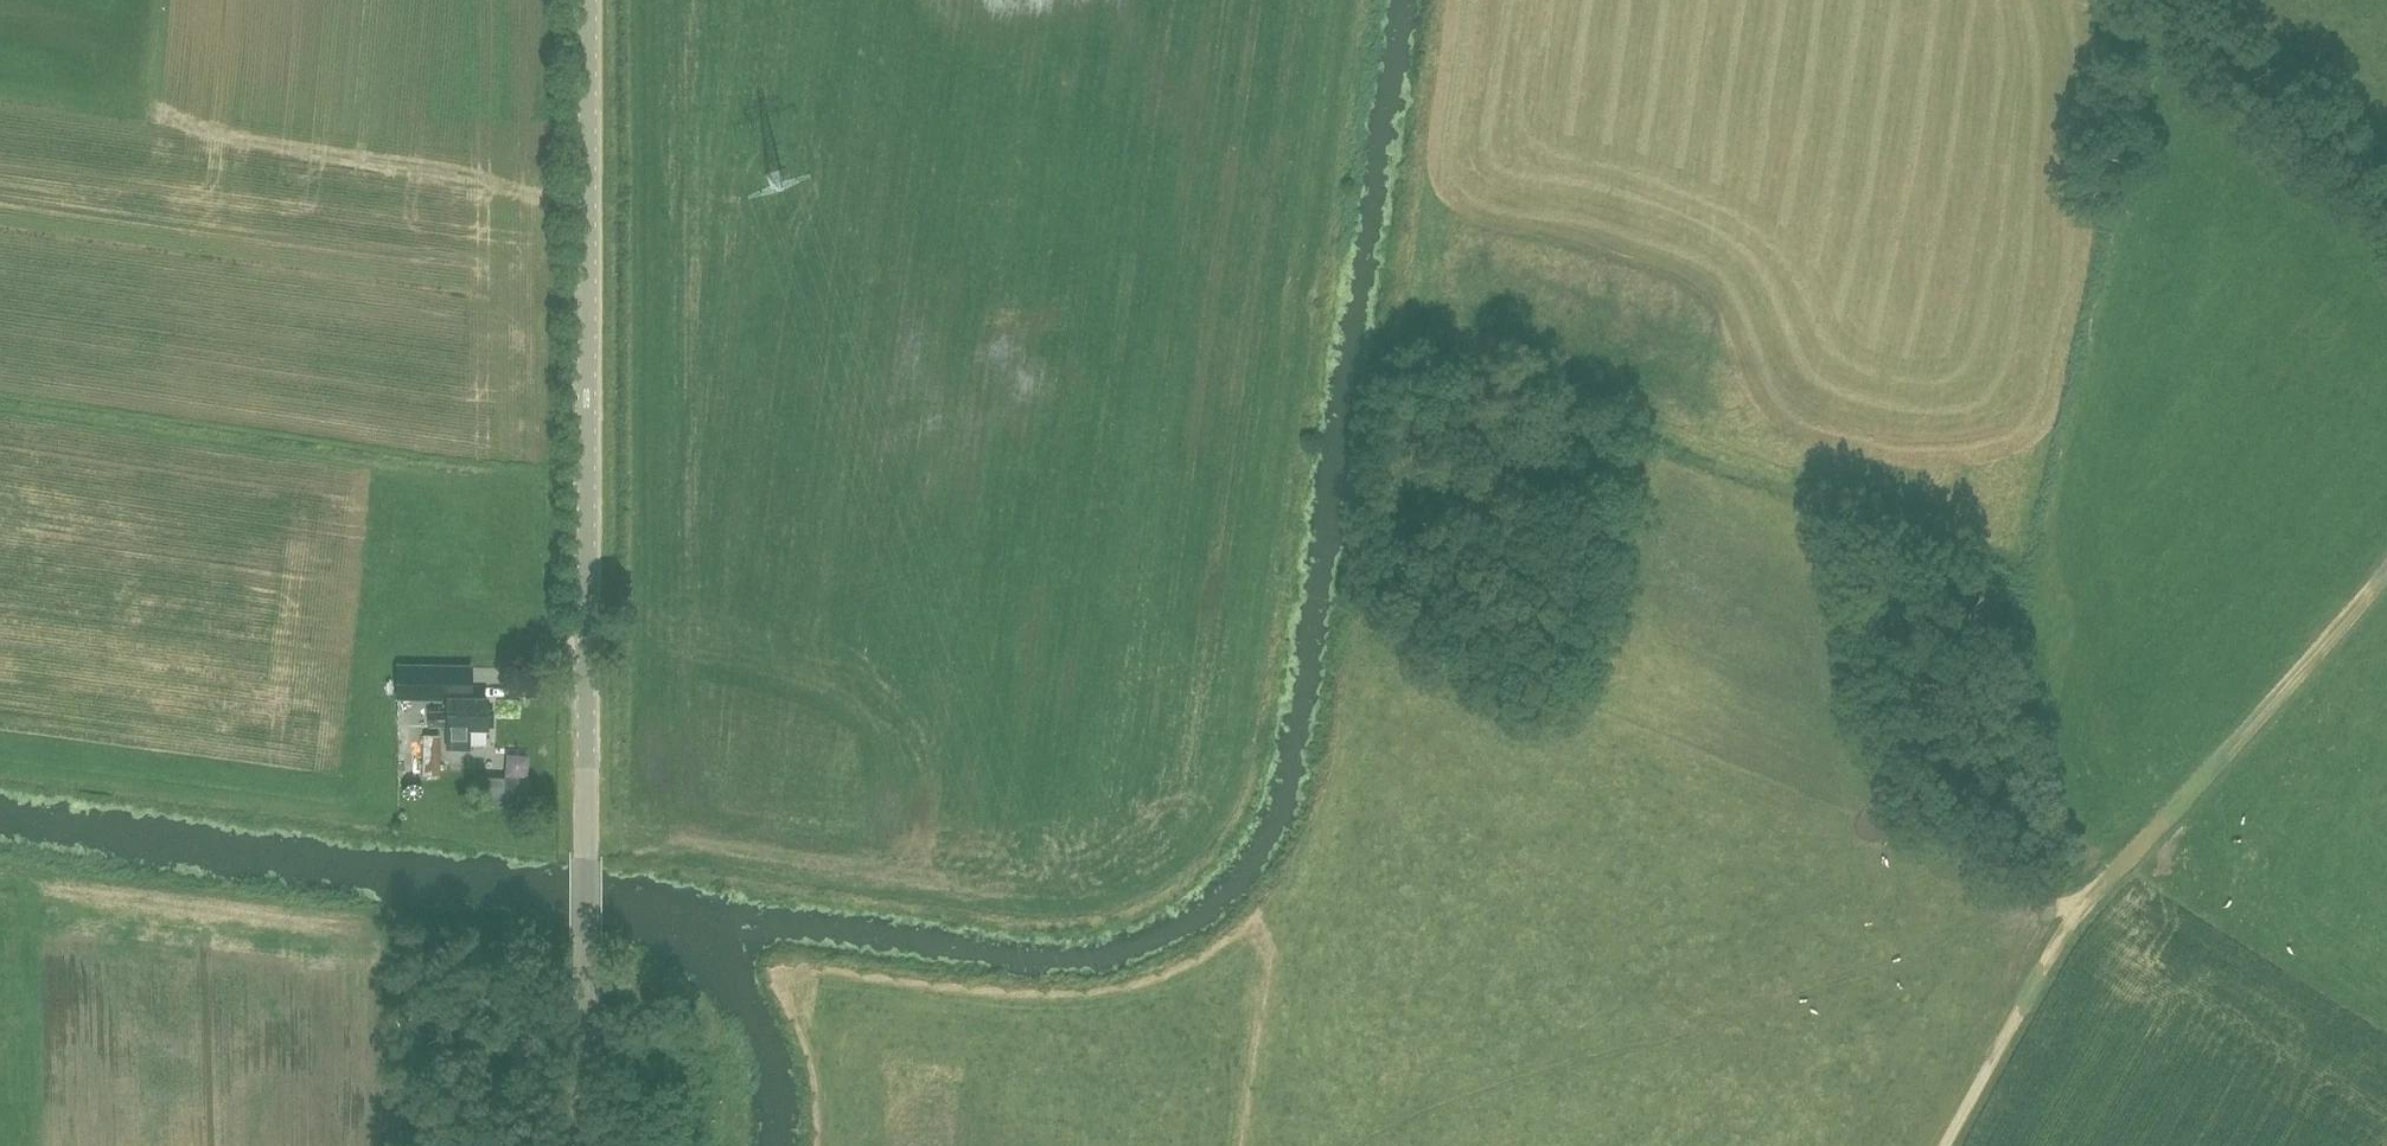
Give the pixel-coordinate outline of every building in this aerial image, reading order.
[(398,666),(397,697),(441,698),(441,668),(471,669),(471,667),(398,666)] [(449,698),(448,710),(428,710),(427,726),(448,726),(448,748),(469,748),(470,728),(487,728),(487,725),(493,725),(494,712),(487,712),(487,698),(449,698)] [(439,770),(439,735),(424,735),(424,770),(439,770)]
